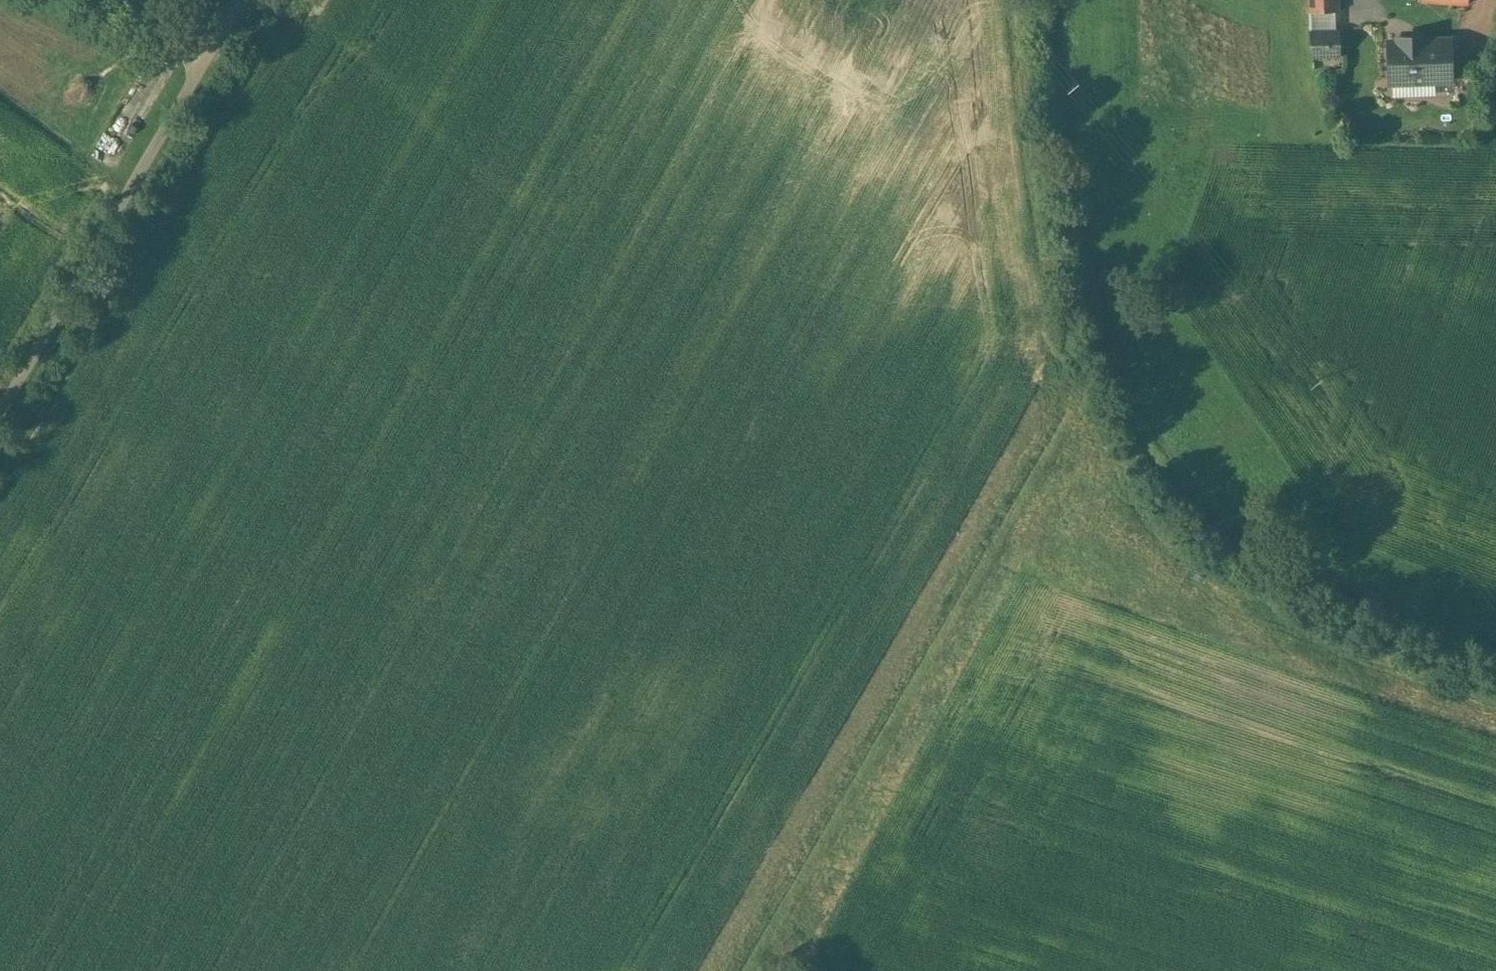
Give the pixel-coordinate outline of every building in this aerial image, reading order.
[(1306,11),(1338,10),(1338,0),(1306,0),(1306,11)] [(1449,31),(1388,34),(1391,93),(1452,90),(1449,31)]
